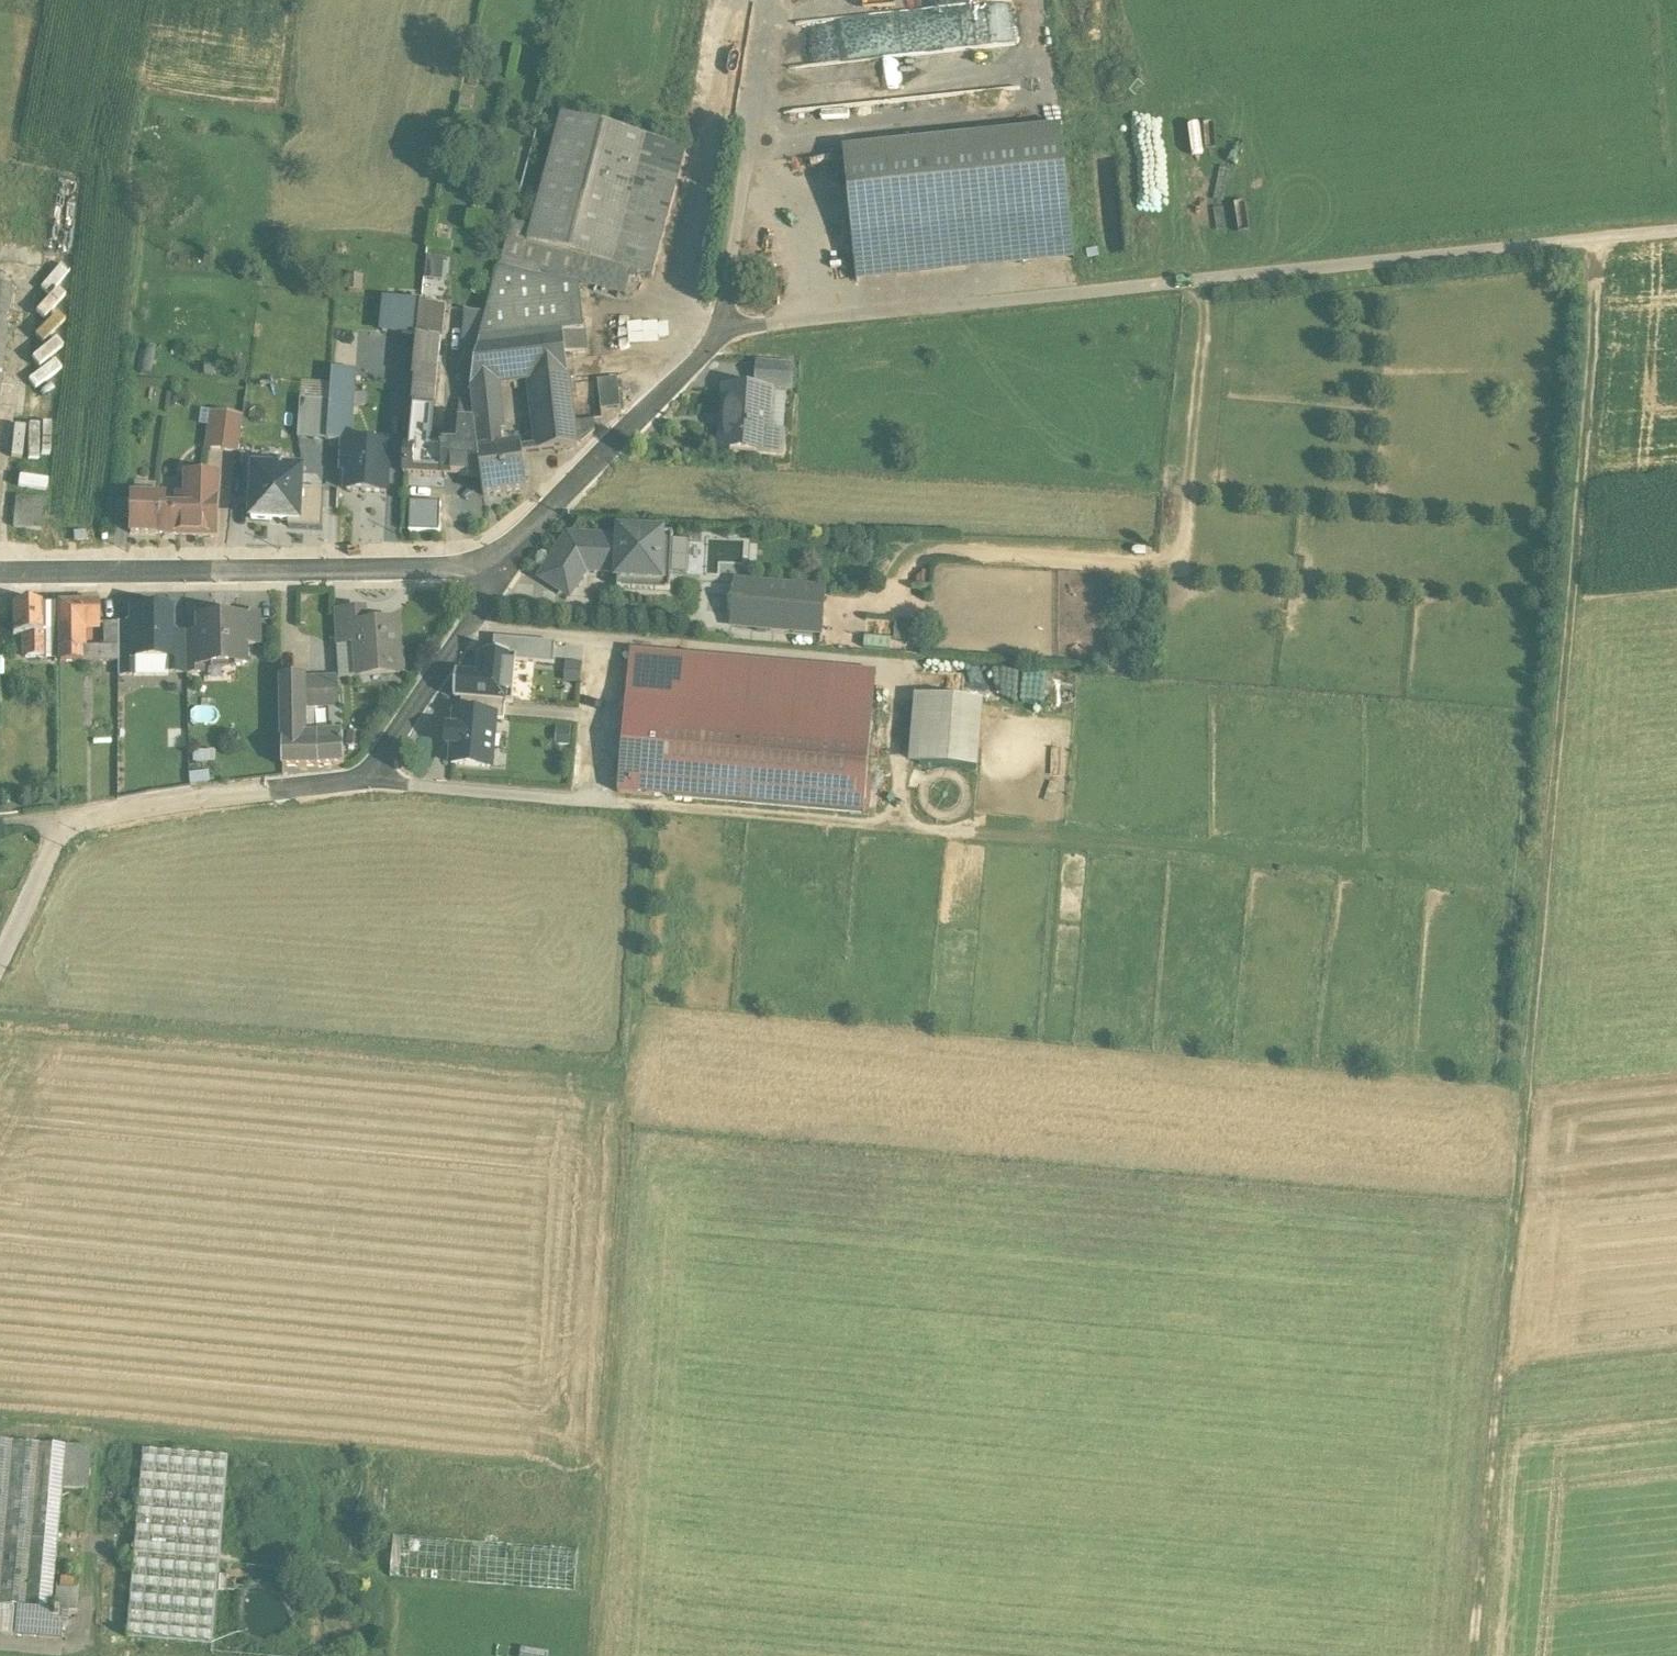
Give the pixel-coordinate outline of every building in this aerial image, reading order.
[(497,7),(512,12),(515,0),(498,0),(497,7)] [(869,11),(1018,0),(869,0),(869,11)] [(817,108),(1021,90),(1017,46),(813,64),(817,108)] [(685,150),(561,118),(527,246),(632,273),(651,278),(685,150)] [(1061,130),(843,153),(856,284),(1075,261),(1061,130)] [(632,273),(527,246),(520,273),(533,277),(538,278),(539,273),(579,284),(626,297),(632,273)] [(426,274),(443,275),(443,258),(427,257),(426,274)] [(493,295),(481,345),(564,335),(584,333),(579,284),(538,278),(533,277),(520,273),(499,267),(493,295)] [(0,289),(0,387),(11,290),(0,289)] [(471,293),(469,310),(465,345),(481,345),(493,295),(471,293)] [(417,337),(421,306),(387,302),(383,333),(417,337)] [(469,310),(421,306),(417,337),(412,381),(414,381),(436,383),(461,385),(463,361),(465,345),(469,310)] [(587,354),(584,333),(564,335),(567,357),(587,354)] [(564,335),(481,345),(477,362),(471,389),(495,387),(533,382),(569,378),(567,357),(564,335)] [(481,345),(465,345),(463,361),(477,362),(481,345)] [(792,368),(760,366),(758,388),(790,391),(792,368)] [(333,374),(331,403),(329,441),(340,442),(340,440),(352,441),(355,374),(333,374)] [(569,378),(533,382),(541,454),(577,449),(577,444),(574,423),(569,378)] [(436,383),(414,381),(412,408),(409,431),(408,450),(430,451),(436,383)] [(619,381),(599,383),(602,412),(622,410),(619,381)] [(522,449),(502,451),(500,434),(501,434),(495,387),(471,389),(474,411),(480,454),(482,478),(485,498),(528,492),(522,449)] [(773,395),(725,391),(720,449),(781,454),(782,435),(770,434),(773,395)] [(329,441),(331,403),(300,401),(297,440),(329,441)] [(469,416),(465,417),(469,453),(480,454),(474,411),(468,412),(469,416)] [(243,419),(213,415),(208,448),(238,452),(243,419)] [(594,422),(574,423),(577,444),(583,444),(596,431),(594,422)] [(352,441),(340,440),(340,442),(339,472),(348,473),(347,493),(387,494),(389,448),(352,447),(352,441)] [(430,451),(405,450),(404,474),(461,477),(462,453),(430,451)] [(469,453),(462,453),(461,477),(482,478),(480,454),(469,453)] [(289,522),(300,523),(301,491),(302,472),(281,471),(282,466),(251,465),(249,497),(252,497),(251,520),(289,522)] [(217,478),(191,477),(190,499),(182,498),(181,514),(165,513),(165,503),(160,499),(132,498),(132,510),(130,510),(130,533),(215,536),(217,478)] [(289,528),(323,530),(325,492),(301,491),(300,523),(289,522),(289,528)] [(43,500),(17,497),(14,528),(40,531),(43,500)] [(662,535),(620,533),(620,541),(618,574),(618,579),(660,581),(662,535)] [(660,581),(618,579),(617,590),(670,593),(673,536),(662,535),(660,581)] [(568,538),(542,579),(569,597),(586,572),(568,538)] [(620,541),(568,538),(586,572),(618,574),(620,541)] [(824,591),(737,584),(733,627),(820,635),(824,591)] [(98,629),(97,604),(58,605),(59,658),(59,663),(82,663),(82,648),(83,648),(83,629),(98,629)] [(41,605),(13,606),(13,637),(41,637),(41,605)] [(58,605),(41,605),(41,637),(41,658),(59,658),(58,605)] [(171,611),(131,610),(131,625),(131,659),(134,659),(168,659),(171,659),(171,633),(171,611)] [(398,625),(367,627),(366,612),(356,613),(357,643),(359,675),(401,672),(398,625)] [(356,613),(334,614),(336,645),(357,643),(356,613)] [(243,619),(203,621),(203,633),(204,666),(206,666),(233,665),(236,668),(243,668),(248,662),(248,655),(244,651),(244,646),(260,645),(259,614),(243,615),(243,619)] [(117,648),(117,625),(105,625),(105,648),(117,648)] [(131,625),(117,625),(117,648),(117,662),(117,676),(134,676),(134,659),(131,659),(131,625)] [(186,634),(171,633),(171,659),(168,659),(168,673),(187,673),(186,634)] [(203,633),(186,634),(187,673),(206,673),(206,666),(204,666),(203,633)] [(41,658),(41,637),(13,637),(14,658),(41,658)] [(495,640),(494,656),(517,658),(517,663),(554,667),(556,646),(495,640)] [(82,663),(117,662),(117,648),(105,648),(83,648),(82,648),(82,663)] [(874,674),(628,652),(616,792),(861,813),(874,674)] [(456,675),(454,700),(462,701),(505,704),(513,705),(517,663),(517,658),(494,656),(478,654),(476,676),(456,675)] [(339,678),(304,681),(304,707),(305,711),(329,709),(341,708),(339,678)] [(304,681),(282,682),(282,706),(284,706),(304,707),(304,681)] [(978,771),(983,705),(914,700),(909,766),(978,771)] [(505,704),(462,701),(460,715),(495,718),(495,721),(504,721),(505,704)] [(333,736),(305,738),(305,711),(304,707),(284,706),(283,769),(344,765),(342,735),(333,736)] [(342,724),(341,708),(329,709),(330,725),(332,724),(342,724)] [(460,715),(456,714),(455,730),(448,730),(446,747),(453,748),(451,766),(491,770),(495,721),(495,718),(460,715)] [(342,724),(332,724),(333,736),(342,735),(342,724)] [(0,1442),(0,1636),(50,1640),(52,1619),(62,1620),(63,1614),(53,1613),(63,1491),(88,1493),(91,1450),(0,1442)] [(230,1461),(144,1454),(129,1638),(215,1645),(230,1461)] [(579,1554),(394,1539),(390,1580),(574,1596),(579,1554)]
